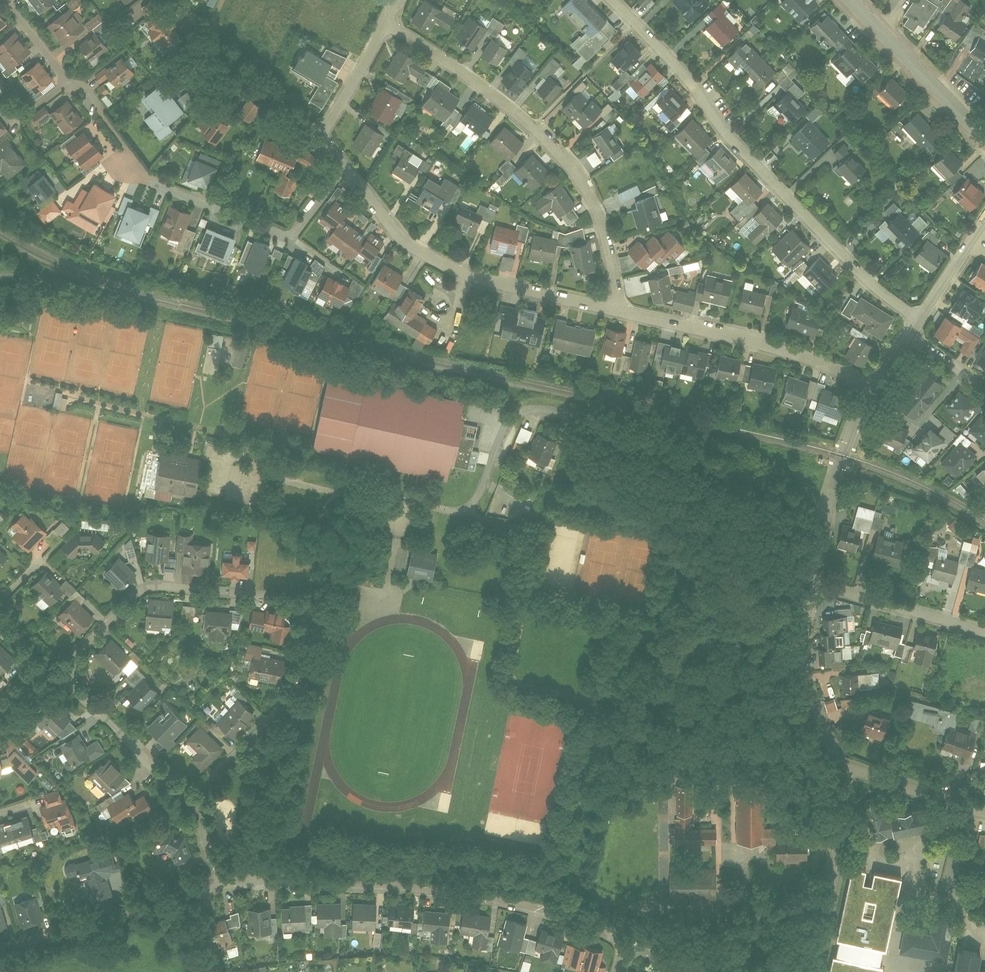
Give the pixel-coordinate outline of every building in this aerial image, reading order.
[(40,12),(55,0),(30,0),(40,12)] [(175,29),(179,25),(157,0),(148,0),(142,5),(151,15),(145,20),(152,27),(149,30),(158,41),(163,36),(169,43),(180,34),(175,29)] [(411,20),(430,31),(436,22),(447,28),(454,17),(427,0),(423,0),(411,20)] [(617,29),(588,0),(569,0),(562,6),(584,28),(570,42),(588,59),(617,29)] [(653,0),(635,0),(630,5),(638,14),(653,0)] [(692,19),(709,1),(708,0),(672,0),(692,19)] [(817,0),(781,0),(780,1),(798,20),(818,1),(817,0)] [(905,16),(908,17),(903,25),(913,32),(918,24),(923,28),(938,6),(928,0),(915,0),(905,16)] [(705,27),(723,44),(741,26),(724,10),(726,8),(719,1),(709,11),(715,17),(705,27)] [(946,16),(937,30),(957,42),(966,28),(959,24),(970,7),(960,1),(949,18),(946,16)] [(68,4),(47,19),(56,31),(77,16),(68,4)] [(877,64),(829,12),(823,18),(820,16),(809,26),(827,44),(831,41),(840,51),(832,59),(846,74),(851,69),(861,79),(877,64)] [(455,35),(473,47),(488,25),(469,13),(455,35)] [(77,16),(56,31),(65,44),(86,28),(77,16)] [(12,29),(0,38),(0,53),(2,56),(21,41),(12,29)] [(107,46),(95,31),(79,43),(91,59),(107,46)] [(481,54),(496,63),(508,45),(493,36),(481,54)] [(624,70),(642,51),(629,38),(610,57),(624,70)] [(757,88),(776,69),(746,38),(728,56),(736,65),(742,60),(756,75),(750,80),(757,88)] [(976,39),(968,52),(984,62),(984,44),(976,39)] [(30,52),(21,41),(2,56),(11,67),(30,52)] [(309,99),(322,107),(338,80),(333,77),(347,56),(328,44),(322,54),(306,44),(293,66),(319,82),(309,99)] [(502,80),(517,91),(534,68),(522,59),(528,51),(520,46),(508,62),(512,65),(502,80)] [(419,77),(427,65),(399,47),(385,69),(404,81),(410,71),(419,77)] [(110,76),(117,85),(134,72),(122,56),(108,67),(106,65),(95,74),(102,83),(110,76)] [(536,88),(551,100),(567,80),(560,74),(566,66),(553,56),(539,74),(545,78),(536,88)] [(53,78),(40,59),(21,73),(35,91),(53,78)] [(643,94),(664,72),(651,60),(630,81),(643,94)] [(791,120),(806,105),(798,97),(805,90),(789,74),(780,83),(787,90),(774,103),(791,120)] [(908,91),(892,75),(879,89),(896,104),(908,91)] [(143,117),(159,138),(174,127),(169,120),(184,108),(162,79),(144,93),(156,108),(143,117)] [(445,119),(460,97),(437,81),(422,103),(445,119)] [(382,85),(368,108),(390,122),(404,98),(382,85)] [(675,116),(688,104),(670,85),(657,98),(675,116)] [(575,115),(583,124),(602,107),(592,96),(589,99),(582,90),(562,108),(571,119),(575,115)] [(250,122),(262,106),(248,96),(237,112),(250,122)] [(45,104),(31,114),(38,124),(51,114),(64,132),(84,118),(68,97),(50,110),(45,104)] [(480,134),(494,117),(474,100),(460,117),(480,134)] [(200,131),(216,142),(229,123),(223,119),(226,114),(210,103),(196,122),(203,127),(200,131)] [(942,134),(917,109),(904,123),(900,119),(891,127),(901,136),(905,132),(925,151),(942,134)] [(695,154),(713,136),(693,116),(675,133),(695,154)] [(812,156),(830,139),(810,119),(792,136),(812,156)] [(385,132),(364,120),(352,142),(372,154),(385,132)] [(508,159),(524,141),(506,124),(489,142),(508,159)] [(622,145),(609,125),(593,136),(606,155),(622,145)] [(7,128),(0,133),(0,169),(3,167),(9,176),(24,165),(22,162),(25,159),(9,139),(14,136),(7,128)] [(84,130),(66,143),(75,156),(77,155),(85,167),(105,153),(96,140),(93,142),(84,130)] [(323,156),(266,138),(264,137),(256,161),(282,169),(275,190),(293,196),(300,175),(315,180),(323,156)] [(393,171),(411,182),(421,165),(410,158),(414,151),(399,142),(394,151),(402,156),(393,171)] [(851,180),(866,166),(844,142),(834,151),(842,160),(837,165),(851,180)] [(718,183),(739,162),(720,144),(704,161),(714,171),(710,175),(718,183)] [(964,159),(950,145),(934,161),(948,175),(964,159)] [(531,188),(550,171),(533,152),(514,169),(531,188)] [(190,170),(185,168),(180,181),(197,188),(199,182),(210,186),(218,164),(196,155),(190,170)] [(45,171),(27,182),(38,199),(56,188),(45,171)] [(763,189),(745,171),(731,184),(743,197),(729,210),(739,221),(757,203),(753,199),(763,189)] [(416,198),(435,208),(443,195),(454,201),(462,186),(444,177),(441,182),(428,175),(416,198)] [(968,175),(954,190),(972,207),(984,193),(984,190),(968,175)] [(101,217),(108,221),(116,206),(110,203),(117,192),(93,179),(88,189),(82,185),(74,200),(68,197),(63,206),(69,209),(65,217),(93,232),(101,217)] [(575,204),(561,181),(534,198),(543,212),(552,206),(557,215),(575,204)] [(618,201),(640,193),(638,185),(615,192),(618,201)] [(637,226),(662,220),(656,193),(636,197),(638,206),(632,207),(637,226)] [(134,198),(124,194),(118,212),(123,214),(117,229),(141,238),(146,223),(153,226),(160,208),(151,205),(150,209),(132,203),(134,198)] [(54,198),(36,211),(45,223),(63,211),(54,198)] [(335,198),(320,220),(331,228),(324,238),(353,258),(359,249),(370,257),(383,239),(370,230),(367,234),(343,217),(350,208),(335,198)] [(757,243),(785,216),(769,200),(753,215),(759,222),(747,233),(757,243)] [(450,223),(472,234),(481,217),(483,214),(460,203),(450,223)] [(191,212),(169,204),(159,232),(178,238),(174,249),(188,254),(196,231),(186,227),(191,212)] [(906,243),(920,229),(900,210),(886,224),(906,243)] [(358,212),(355,217),(364,223),(368,218),(358,212)] [(490,247),(516,253),(519,239),(526,240),(529,226),(517,223),(516,228),(496,223),(490,247)] [(198,240),(194,250),(231,263),(234,256),(228,253),(235,235),(207,224),(201,241),(198,240)] [(772,246),(789,265),(810,245),(793,227),(772,246)] [(638,238),(627,249),(645,267),(655,257),(660,262),(670,251),(675,256),(686,246),(669,229),(659,239),(654,234),(644,244),(638,238)] [(534,233),(529,256),(554,261),(559,238),(534,233)] [(270,242),(255,237),(245,265),(261,271),(270,242)] [(945,251),(927,237),(914,253),(933,267),(945,251)] [(595,267),(588,239),(569,244),(576,272),(595,267)] [(279,259),(282,252),(273,248),(270,255),(279,259)] [(296,253),(283,280),(293,285),(292,287),(302,292),(305,285),(313,288),(325,262),(308,255),(307,258),(296,253)] [(500,255),(498,268),(513,271),(515,257),(500,255)] [(821,292),(838,276),(831,269),(833,267),(821,255),(803,272),(821,292)] [(404,273),(384,262),(370,287),(390,298),(404,273)] [(971,280),(984,289),(984,267),(981,264),(971,280)] [(695,297),(727,305),(733,278),(708,272),(706,282),(699,280),(696,292),(695,297)] [(695,297),(696,292),(671,286),(669,273),(650,277),(655,302),(691,311),(695,297)] [(350,286),(328,274),(318,294),(340,305),(350,286)] [(393,300),(383,317),(429,343),(439,327),(415,313),(426,296),(408,286),(398,303),(393,300)] [(744,286),(738,307),(762,313),(768,292),(744,286)] [(974,319),(984,303),(961,289),(950,307),(960,313),(962,311),(974,319)] [(865,327),(882,337),(895,315),(861,295),(858,300),(851,296),(841,312),(850,317),(852,314),(867,323),(865,327)] [(538,344),(546,316),(536,313),(537,311),(501,301),(497,315),(505,317),(500,333),(538,344)] [(823,312),(793,304),(786,327),(817,335),(823,312)] [(957,326),(942,316),(932,333),(946,342),(957,326)] [(597,327),(558,318),(552,345),(591,353),(597,327)] [(627,330),(607,326),(602,349),(622,353),(627,330)] [(981,338),(966,329),(961,337),(966,339),(959,350),(970,356),(981,338)] [(219,348),(222,336),(210,333),(207,345),(219,348)] [(863,365),(875,344),(856,334),(845,354),(863,365)] [(448,352),(454,342),(445,337),(439,346),(448,352)] [(635,337),(629,366),(646,370),(652,341),(635,337)] [(714,352),(659,339),(655,357),(662,359),(661,365),(704,375),(707,365),(711,366),(714,352)] [(722,353),(717,374),(738,379),(773,387),(778,366),(753,360),(752,364),(741,362),(742,357),(722,353)] [(911,383),(929,398),(943,381),(926,366),(911,383)] [(446,476),(463,397),(330,368),(313,447),(446,476)] [(789,373),(781,399),(804,406),(808,395),(812,396),(818,380),(811,377),(810,380),(789,373)] [(818,380),(812,396),(818,398),(813,415),(838,423),(847,394),(824,386),(826,382),(818,380)] [(897,399),(914,415),(929,398),(911,383),(897,399)] [(946,405),(965,420),(974,408),(979,411),(984,403),(971,392),(969,394),(959,387),(946,405)] [(53,393),(50,407),(64,410),(67,395),(53,393)] [(969,428),(984,442),(984,409),(969,428)] [(888,416),(878,435),(888,440),(898,421),(888,416)] [(898,421),(888,440),(898,445),(907,426),(898,421)] [(945,437),(931,424),(910,448),(916,454),(919,451),(927,458),(945,437)] [(529,428),(519,449),(538,459),(548,437),(529,428)] [(960,438),(940,461),(956,475),(964,466),(966,468),(978,454),(960,438)] [(195,495),(203,458),(162,449),(154,486),(195,495)] [(976,472),(984,482),(984,464),(976,472)] [(845,521),(838,546),(855,551),(862,529),(869,531),(875,509),(859,504),(853,524),(845,521)] [(13,534),(29,550),(47,531),(31,515),(30,517),(24,512),(11,525),(17,530),(13,534)] [(77,531),(62,546),(73,556),(81,548),(89,548),(93,552),(105,541),(96,531),(77,531)] [(148,531),(146,557),(168,559),(171,533),(148,531)] [(184,549),(182,570),(209,573),(212,543),(192,541),(193,534),(178,532),(177,548),(184,549)] [(255,549),(255,540),(246,540),(245,548),(255,549)] [(875,556),(897,563),(902,550),(879,542),(875,556)] [(432,580),(438,552),(412,547),(407,575),(432,580)] [(223,556),(222,574),(248,577),(250,558),(242,558),(243,552),(233,551),(232,557),(223,556)] [(119,588),(137,572),(121,555),(103,571),(119,588)] [(929,577),(954,583),(958,566),(933,560),(929,577)] [(973,567),(968,587),(984,591),(984,570),(973,567)] [(61,583),(46,569),(31,586),(50,604),(63,590),(69,595),(76,587),(66,578),(61,583)] [(363,574),(361,583),(371,586),(373,577),(363,574)] [(77,633),(94,616),(74,596),(57,614),(77,633)] [(148,597),(145,626),(162,628),(163,623),(171,624),(174,599),(148,597)] [(254,607),(249,628),(264,631),(265,628),(272,630),(271,636),(291,639),(295,623),(284,621),(286,611),(267,607),(267,609),(254,607)] [(819,646),(820,662),(842,661),(841,646),(844,646),(844,630),(848,630),(847,615),(853,615),(852,608),(835,609),(835,614),(825,614),(825,629),(822,630),(822,646),(819,646)] [(205,609),(204,630),(211,631),(211,638),(226,639),(226,632),(231,633),(232,610),(205,609)] [(901,657),(905,642),(899,641),(903,627),(875,618),(872,630),(867,628),(862,642),(869,644),(870,641),(895,649),(893,655),(901,657)] [(914,660),(931,664),(938,635),(918,630),(914,647),(917,648),(914,660)] [(132,655),(111,636),(94,654),(114,673),(132,655)] [(282,684),(287,659),(261,654),(263,645),(248,641),(245,657),(253,659),(249,677),(282,684)] [(0,642),(0,673),(16,657),(0,642)] [(133,686),(126,693),(141,709),(158,691),(144,677),(145,675),(136,666),(124,677),(133,686)] [(870,673),(843,674),(844,690),(871,688),(870,673)] [(831,684),(825,686),(827,696),(833,694),(831,684)] [(57,695),(33,718),(42,727),(46,724),(55,734),(71,719),(66,714),(71,709),(57,695)] [(255,713),(237,697),(216,720),(235,737),(248,723),(247,722),(255,713)] [(824,700),(827,712),(837,710),(834,697),(824,700)] [(954,710),(914,698),(909,715),(934,722),(932,729),(947,733),(950,722),(954,710)] [(188,723),(167,703),(146,725),(160,738),(156,742),(167,752),(176,741),(173,738),(188,723)] [(885,739),(891,717),(867,710),(861,732),(885,739)] [(942,747),(969,755),(977,730),(950,722),(947,733),(942,747)] [(226,747),(200,724),(186,739),(198,750),(191,758),(204,770),(226,747)] [(106,750),(97,738),(88,745),(78,731),(59,745),(73,765),(88,755),(91,760),(106,750)] [(7,755),(30,778),(38,769),(15,747),(7,755)] [(109,755),(89,776),(107,794),(127,773),(109,755)] [(799,858),(808,857),(807,835),(786,835),(786,827),(763,827),(763,781),(737,781),(737,789),(734,789),(734,799),(736,799),(737,842),(768,842),(768,846),(777,846),(777,862),(799,862),(799,858)] [(717,843),(717,841),(717,826),(692,826),(693,784),(676,784),(676,843),(717,843)] [(60,788),(43,793),(47,804),(40,806),(46,826),(59,822),(60,826),(75,821),(68,797),(63,799),(60,788)] [(129,790),(107,804),(119,822),(134,812),(137,816),(153,806),(144,792),(134,798),(129,790)] [(927,805),(885,815),(882,801),(863,805),(871,840),(932,826),(927,805)] [(34,836),(27,815),(10,820),(17,842),(34,836)] [(10,820),(0,823),(0,845),(1,847),(17,842),(10,820)] [(173,828),(149,835),(155,852),(164,849),(172,854),(176,869),(195,864),(186,834),(175,836),(173,828)] [(115,870),(110,851),(68,864),(73,879),(88,874),(94,897),(113,893),(108,877),(111,872),(115,870)] [(670,883),(717,883),(716,865),(670,866),(670,883)] [(829,971),(879,971),(881,966),(878,966),(881,949),(885,950),(901,877),(874,871),(871,884),(863,882),(866,870),(852,867),(836,940),(839,941),(836,955),(833,954),(829,971)] [(33,896),(14,901),(22,926),(45,919),(40,904),(44,903),(40,888),(31,890),(33,896)] [(341,900),(318,901),(318,924),(325,924),(325,934),(340,934),(340,937),(347,937),(347,922),(342,923),(341,900)] [(354,902),(352,927),(376,928),(377,903),(354,902)] [(282,906),(283,930),(312,929),(311,903),(290,904),(290,906),(282,906)] [(388,924),(411,927),(414,905),(390,903),(388,924)] [(248,933),(271,932),(271,907),(247,908),(248,933)] [(425,909),(424,929),(432,929),(431,941),(449,942),(451,911),(425,909)] [(491,914),(464,910),(461,932),(474,934),(472,946),(492,949),(493,936),(488,935),(491,914)] [(232,942),(225,917),(207,922),(214,947),(232,942)] [(932,935),(908,930),(903,952),(947,961),(955,921),(936,917),(932,935)] [(501,932),(499,945),(525,950),(529,937),(524,936),(527,923),(506,919),(503,932),(501,932)] [(529,937),(525,950),(535,952),(536,948),(542,949),(540,958),(557,962),(565,933),(540,927),(537,939),(529,937)] [(380,946),(382,932),(374,931),(371,944),(380,946)] [(603,951),(583,946),(578,969),(588,971),(605,971),(606,967),(599,965),(603,951)] [(979,966),(982,951),(959,946),(954,971),(984,971),(984,968),(979,966)] [(531,955),(523,954),(520,971),(523,971),(529,971),(531,955)]
